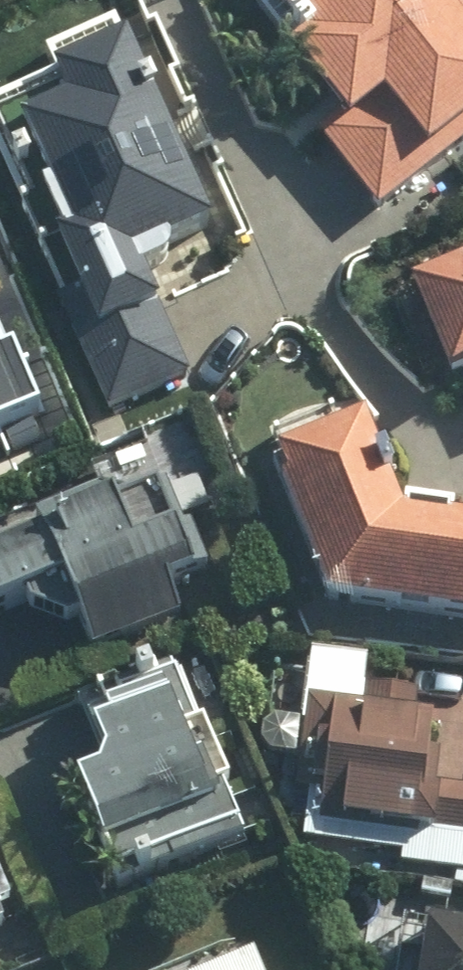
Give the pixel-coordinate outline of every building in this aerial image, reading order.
[(356,109),(327,133),(390,207),(462,146),(462,0),(265,0),(356,109)] [(86,239),(60,249),(126,408),(197,379),(147,248),(220,221),(142,34),(68,64),(82,99),(36,118),(86,239)] [(428,283),(462,365),(462,268),(428,283)] [(7,416),(13,428),(56,409),(29,349),(17,354),(0,316),(0,419),(7,416)] [(343,596),(462,614),(462,516),(421,510),(382,408),(285,445),(343,596)] [(122,503),(117,489),(46,516),(52,533),(0,552),(0,606),(74,578),(101,650),(195,614),(181,578),(212,567),(180,482),(122,503)] [(451,713),(425,710),(427,689),(371,683),(374,655),(319,649),(300,825),(352,831),(354,817),(438,826),(451,713)] [(119,712),(103,718),(125,772),(100,781),(140,880),(261,832),(191,657),(110,689),(119,712)] [(33,915),(8,858),(0,861),(0,930),(33,915)] [(442,917),(434,969),(462,969),(462,921),(442,917)] [(211,969),(273,969),(264,948),(211,969)]
